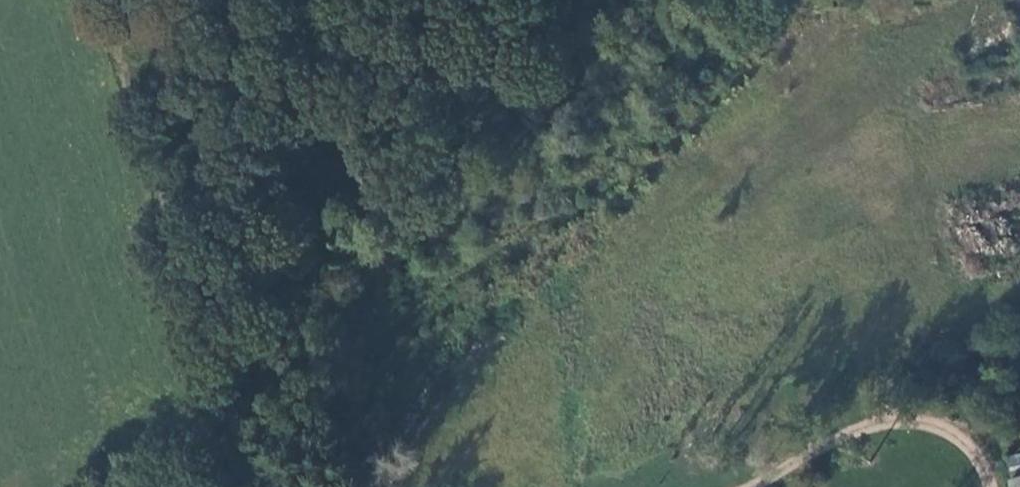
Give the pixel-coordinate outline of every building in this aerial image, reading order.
[(1016,483),(1011,456),(1005,462),(1008,486),(1016,483)]
